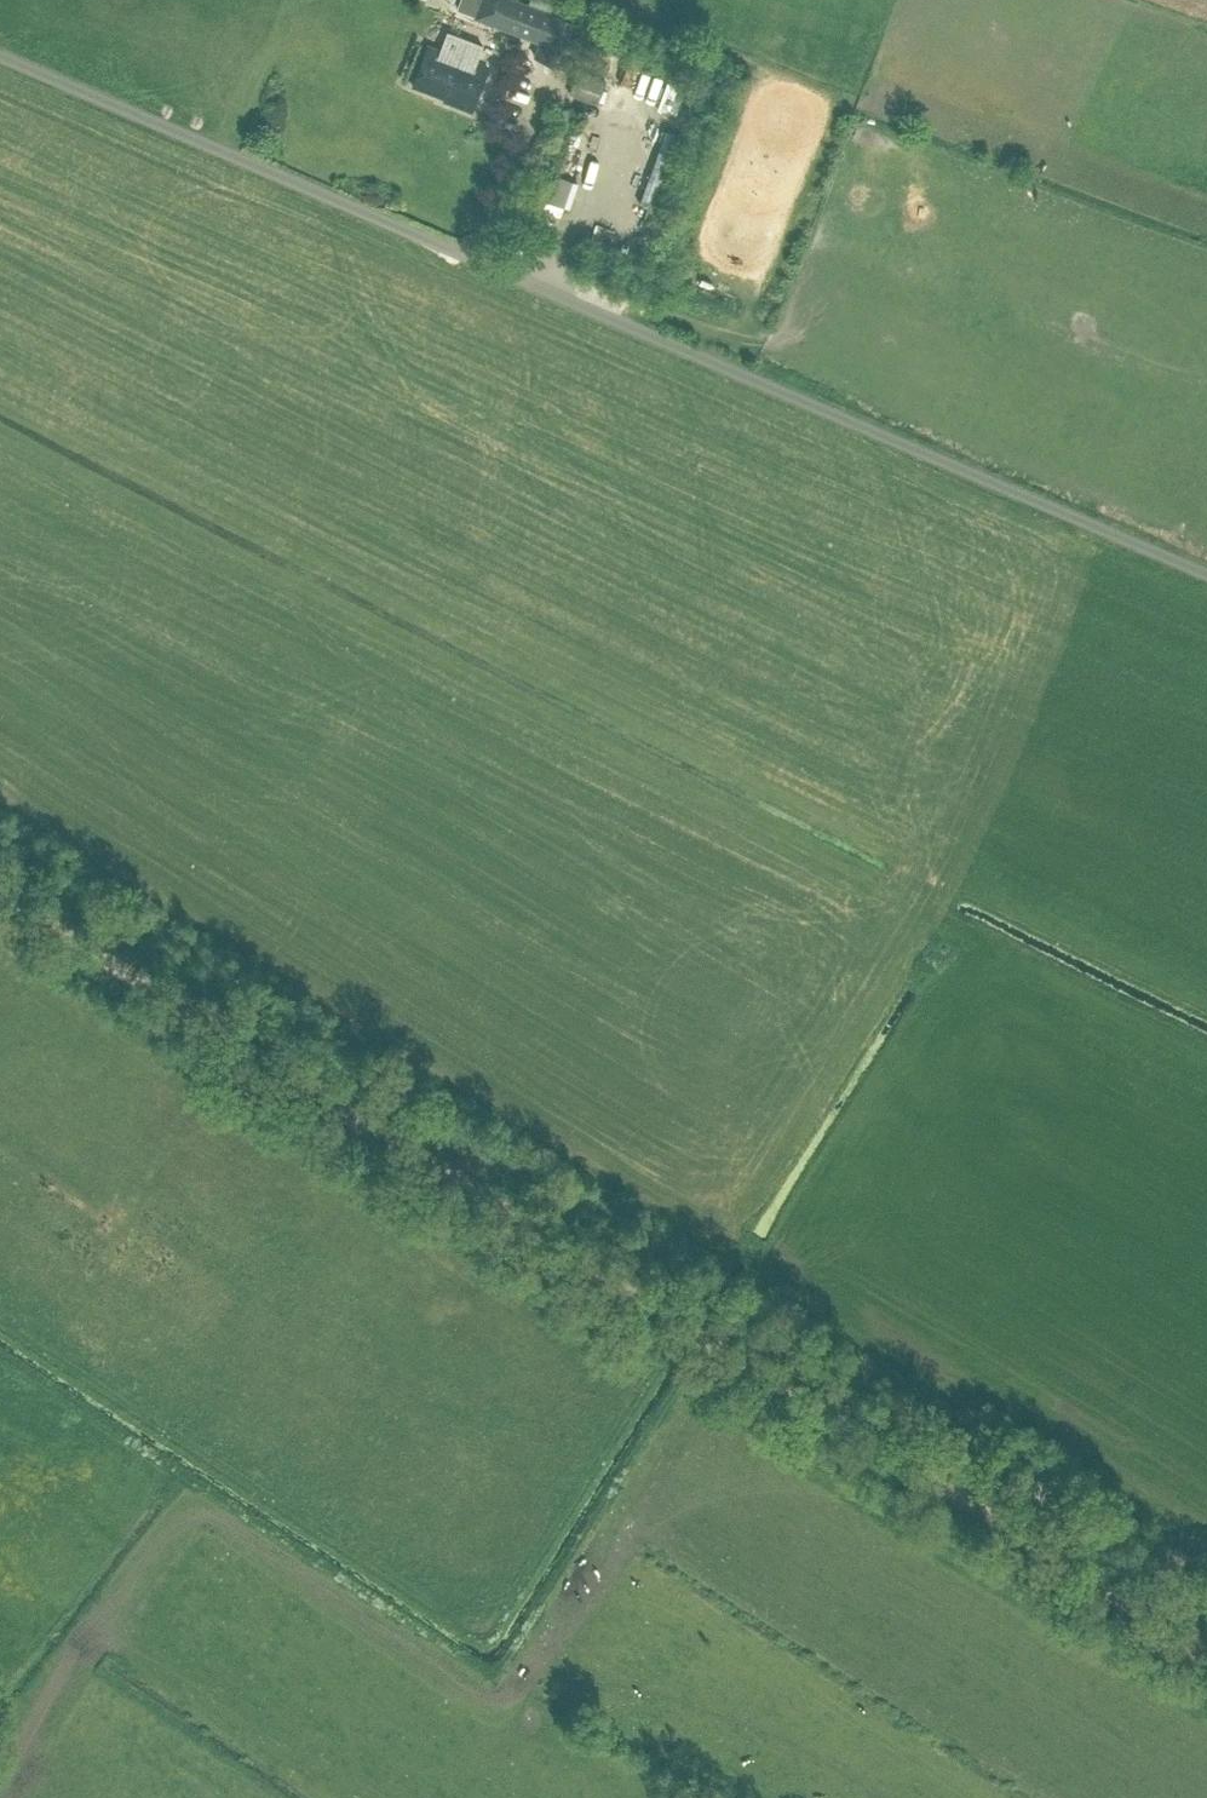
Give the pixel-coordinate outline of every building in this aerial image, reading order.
[(581,24),(518,0),(482,0),(476,17),(540,42),(535,56),(564,67),(581,24)] [(576,10),(558,3),(554,13),(572,20),(576,10)] [(489,68),(476,63),(483,46),(465,39),(459,56),(429,45),(413,86),(444,98),(443,100),(472,111),(489,68)] [(606,80),(578,69),(569,94),(597,104),(606,80)] [(656,108),(672,108),(672,80),(657,80),(656,108)] [(650,128),(634,206),(658,211),(675,134),(650,128)]
